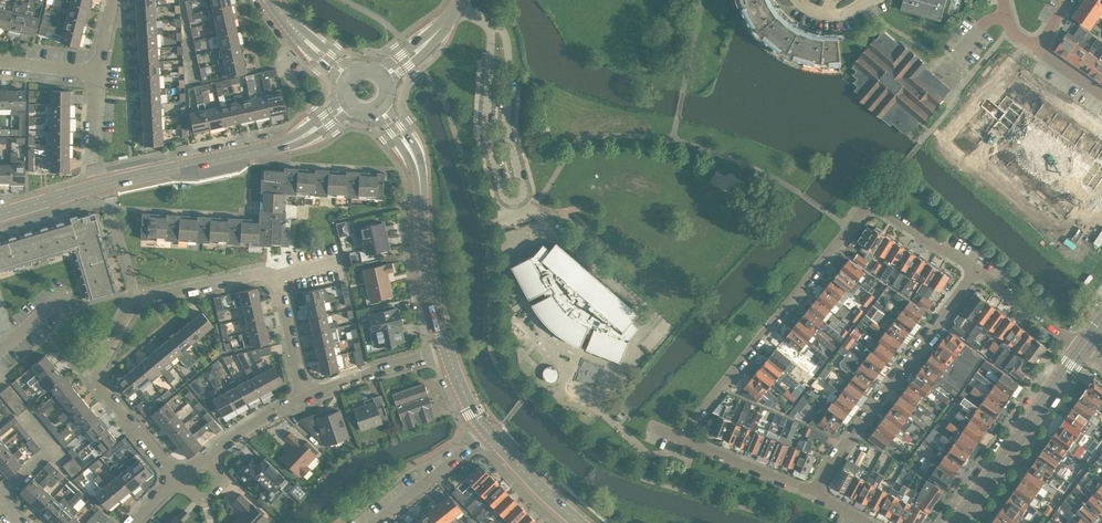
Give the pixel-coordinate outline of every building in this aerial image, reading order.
[(7,26),(20,29),(25,12),(26,8),(28,0),(21,0),(21,3),(13,1),(11,9),(7,26)] [(53,2),(53,3),(68,6),(66,13),(85,18),(88,5),(70,0),(69,0),(47,0),(53,2)] [(738,1),(743,11),(744,14),(751,24),(759,34),(769,42),(779,50),(790,56),(802,60),(815,63),(827,64),(840,64),(837,36),(837,34),(836,34),(823,34),(810,31),(798,26),(787,19),(777,10),(770,0),(738,0),(738,1)] [(899,6),(939,17),(944,0),(901,0),(899,6)] [(1080,3),(1097,15),(1101,7),(1101,2),(1100,0),(1082,0),(1080,3)] [(7,26),(11,9),(4,7),(5,2),(0,1),(0,24),(7,26)] [(207,7),(187,12),(189,19),(194,18),(194,16),(208,13),(213,12),(214,20),(233,16),(230,3),(208,7),(207,7)] [(1080,3),(1071,15),(1088,26),(1097,15),(1080,3)] [(153,4),(135,5),(136,19),(154,18),(154,5),(153,4)] [(25,12),(20,29),(34,33),(38,15),(30,13),(31,9),(26,8),(25,12)] [(63,25),(63,26),(82,31),(85,18),(66,13),(63,25)] [(233,16),(214,20),(217,33),(236,29),(233,16)] [(154,18),(136,19),(137,33),(155,31),(155,32),(163,31),(162,25),(155,25),(154,18)] [(41,20),(38,31),(45,33),(46,28),(57,31),(55,38),(60,40),(78,44),(82,31),(63,26),(46,22),(41,20)] [(1063,33),(1053,48),(1065,56),(1085,27),(1078,22),(1071,32),(1066,29),(1063,33)] [(1085,27),(1065,56),(1076,64),(1086,49),(1080,44),(1086,35),(1088,36),(1091,31),(1085,27)] [(852,63),(851,65),(854,68),(851,73),(855,76),(852,80),(855,84),(853,86),(852,87),(852,88),(856,92),(854,94),(889,124),(891,121),(901,130),(909,129),(918,119),(920,121),(943,94),(947,88),(950,86),(924,64),(926,63),(900,41),(898,43),(881,28),(874,36),(852,62),(852,63)] [(236,29),(217,33),(220,47),(239,43),(236,29)] [(155,31),(137,33),(138,46),(156,45),(155,32),(155,31)] [(1086,49),(1076,64),(1087,72),(1097,57),(1090,52),(1100,38),(1096,34),(1086,49)] [(220,55),(217,56),(218,61),(223,60),(241,56),(240,50),(242,50),(242,49),(241,44),(240,43),(239,43),(220,47),(218,47),(220,55)] [(156,45),(138,46),(139,60),(157,59),(156,45)] [(1087,72),(1098,79),(1101,74),(1101,49),(1097,57),(1087,72)] [(225,68),(221,69),(222,75),(244,70),(243,64),(245,63),(245,62),(244,57),(243,56),(241,56),(223,60),(225,68)] [(137,65),(136,66),(137,71),(138,72),(139,72),(139,74),(158,73),(157,64),(163,64),(163,58),(157,59),(139,60),(139,65),(137,65)] [(1003,60),(939,134),(969,159),(1036,81),(1003,60)] [(204,64),(199,65),(202,79),(207,78),(204,64)] [(275,66),(260,70),(265,93),(270,113),(285,109),(283,100),(284,100),(283,98),(282,98),(280,87),(270,89),(267,75),(277,73),(275,66)] [(253,71),(245,73),(249,90),(250,96),(254,116),(270,113),(265,93),(256,95),(255,89),(253,77),(255,77),(253,71)] [(158,73),(139,74),(140,87),(158,86),(158,73)] [(229,76),(215,79),(216,85),(231,82),(229,76)] [(208,81),(199,83),(203,100),(202,100),(204,106),(209,126),(224,123),(220,103),(211,105),(209,99),(207,90),(206,89),(206,87),(209,86),(208,81)] [(198,108),(189,110),(194,130),(209,126),(204,106),(202,100),(203,100),(199,83),(193,84),(195,92),(198,108)] [(158,86),(140,87),(141,101),(159,100),(159,91),(164,90),(164,86),(158,86)] [(1044,86),(1033,102),(1042,109),(1053,93),(1044,86)] [(10,111),(10,106),(11,88),(0,88),(0,111),(10,111)] [(10,106),(10,111),(10,112),(17,112),(19,114),(19,132),(24,132),(24,106),(25,88),(11,88),(10,106)] [(50,88),(50,102),(69,103),(69,89),(65,89),(50,88)] [(224,92),(217,93),(220,103),(224,123),(239,119),(233,95),(225,96),(224,92)] [(240,92),(233,94),(233,95),(239,119),(254,116),(250,96),(241,98),(240,92)] [(1053,93),(1042,109),(1051,115),(1062,99),(1053,93)] [(1062,99),(1051,115),(1061,121),(1072,105),(1062,99)] [(159,100),(141,101),(142,115),(160,114),(159,100)] [(50,102),(50,116),(69,116),(69,103),(50,102)] [(1072,105),(1061,121),(1070,128),(1081,112),(1072,105)] [(1081,112),(1070,128),(1079,134),(1090,118),(1081,112)] [(160,114),(142,115),(143,129),(161,127),(160,114)] [(45,122),(44,128),(50,128),(50,129),(69,129),(69,116),(50,116),(50,122),(45,122)] [(1090,118),(1079,134),(1088,141),(1099,125),(1090,118)] [(1088,141),(1098,147),(1101,141),(1101,126),(1099,125),(1088,141)] [(161,127),(143,129),(144,143),(146,143),(146,144),(150,144),(151,142),(156,142),(162,142),(161,127)] [(50,129),(50,142),(68,143),(69,129),(50,129)] [(50,142),(50,155),(68,156),(68,143),(50,142)] [(1002,145),(982,167),(1061,241),(1082,219),(1002,145)] [(17,149),(10,149),(10,163),(10,180),(24,180),(24,163),(24,157),(17,157),(17,149)] [(50,155),(49,169),(68,169),(68,156),(50,155)] [(10,180),(10,163),(0,162),(0,180),(10,180)] [(141,226),(140,237),(268,243),(270,244),(280,244),(289,244),(290,225),(284,225),(284,223),(289,223),(289,219),(284,218),(286,191),(290,191),(382,195),(382,192),(383,175),(377,174),(377,172),(284,168),(261,167),(260,176),(260,179),(259,214),(258,220),(148,215),(148,217),(141,217),(141,226)] [(1,267),(74,246),(89,297),(96,295),(101,294),(100,291),(113,287),(96,229),(99,228),(94,210),(77,215),(76,212),(69,214),(71,219),(0,240),(0,268),(1,267)] [(1074,253),(1096,273),(1101,265),(1101,213),(1074,253)] [(345,219),(336,221),(339,234),(348,232),(345,219)] [(383,219),(354,226),(358,243),(361,242),(362,247),(359,248),(362,261),(379,258),(377,248),(389,245),(383,219)] [(856,251),(853,256),(864,264),(874,248),(884,232),(880,229),(881,228),(875,224),(874,226),(873,225),(872,227),(866,223),(857,238),(862,242),(859,247),(865,250),(862,254),(856,251)] [(884,232),(874,248),(885,254),(895,239),(884,232)] [(887,263),(879,275),(885,278),(896,261),(906,246),(901,243),(901,242),(897,239),(896,240),(895,239),(885,254),(882,259),(887,261),(887,263)] [(531,252),(511,263),(512,263),(530,294),(529,295),(532,294),(534,299),(532,300),(532,301),(533,301),(539,310),(546,318),(554,326),(562,332),(570,337),(580,341),(579,342),(580,342),(581,339),(586,341),(585,344),(586,344),(586,343),(620,356),(619,357),(620,357),(628,336),(627,335),(637,324),(631,318),(636,312),(635,312),(553,242),(554,241),(548,247),(542,241),(532,252),(531,252)] [(897,272),(891,282),(895,285),(902,275),(903,273),(904,273),(916,253),(912,250),(912,249),(907,245),(907,247),(906,246),(896,261),(901,265),(897,272)] [(906,278),(899,288),(906,292),(917,275),(927,260),(923,257),(923,256),(923,254),(919,252),(918,252),(917,253),(916,253),(904,273),(909,276),(907,279),(906,278)] [(848,256),(840,267),(859,282),(866,289),(867,288),(870,290),(873,286),(870,284),(863,278),(867,272),(863,269),(848,256)] [(917,286),(911,296),(917,299),(938,266),(934,264),(935,263),(934,261),(929,258),(928,259),(927,260),(917,275),(922,278),(917,286)] [(875,259),(871,266),(876,269),(880,262),(875,259)] [(391,260),(363,266),(370,298),(391,293),(386,269),(392,267),(391,260)] [(938,266),(917,299),(921,302),(927,306),(931,299),(926,296),(932,287),(934,286),(936,286),(939,288),(945,277),(946,278),(948,278),(951,273),(950,272),(944,268),(942,268),(942,269),(938,266)] [(840,267),(832,276),(845,287),(847,289),(850,291),(851,292),(859,282),(840,267)] [(832,276),(824,286),(841,301),(842,301),(850,291),(847,289),(845,287),(832,276)] [(346,280),(341,281),(342,289),(343,295),(349,294),(348,288),(346,280)] [(235,297),(233,298),(234,304),(243,303),(260,299),(257,285),(240,289),(235,290),(236,295),(235,297)] [(321,286),(303,289),(306,303),(323,299),(324,300),(335,297),(334,291),(329,292),(325,290),(324,285),(321,286)] [(824,286),(815,296),(829,307),(833,302),(838,305),(841,301),(824,286)] [(896,289),(893,293),(906,302),(901,308),(916,320),(924,309),(909,298),(896,289)] [(955,319),(949,326),(953,329),(959,333),(963,326),(958,322),(966,313),(972,317),(974,314),(986,298),(978,292),(979,292),(978,290),(976,289),(975,289),(970,295),(971,296),(972,297),(961,311),(960,310),(959,310),(954,317),(954,318),(955,319)] [(868,290),(860,299),(865,303),(873,294),(868,290)] [(221,293),(213,295),(216,308),(222,307),(224,307),(221,293)] [(815,296),(807,306),(821,317),(829,307),(815,296)] [(969,331),(964,337),(969,341),(973,336),(974,335),(979,327),(983,321),(995,306),(986,298),(974,314),(979,318),(977,320),(977,319),(968,331),(969,331)] [(0,328),(6,326),(8,326),(0,299),(0,328)] [(260,299),(243,303),(246,316),(263,312),(260,299)] [(323,299),(306,303),(309,316),(326,313),(324,300),(323,299)] [(371,311),(368,312),(372,329),(374,328),(377,338),(383,337),(384,341),(386,341),(387,343),(394,342),(394,339),(403,337),(399,323),(401,323),(399,314),(400,313),(401,312),(399,307),(398,306),(397,306),(396,306),(395,305),(394,305),(394,303),(392,302),(372,307),(371,308),(371,310),(370,310),(371,311)] [(872,302),(864,312),(872,318),(876,321),(884,311),(880,308),(872,302)] [(884,304),(880,308),(884,311),(887,314),(890,310),(884,304)] [(858,305),(853,311),(858,314),(862,308),(858,305)] [(995,306),(983,321),(988,325),(985,329),(990,333),(993,329),(1005,313),(1002,310),(1002,308),(998,305),(997,306),(996,306),(995,306)] [(807,306),(799,316),(814,327),(814,328),(818,330),(822,325),(830,332),(839,339),(843,334),(827,322),(822,317),(821,317),(807,306)] [(901,308),(893,318),(908,330),(916,320),(901,308)] [(202,309),(191,318),(203,332),(213,323),(202,309)] [(853,311),(849,316),(854,320),(858,314),(853,311)] [(246,316),(238,317),(240,323),(247,322),(249,329),(266,326),(263,312),(246,316)] [(326,313),(309,316),(312,330),(329,326),(336,325),(338,324),(336,318),(328,320),(326,313)] [(1005,313),(993,329),(1003,336),(1015,320),(1005,313)] [(799,316),(791,325),(806,338),(809,340),(811,341),(816,335),(824,342),(828,338),(818,330),(814,328),(814,327),(799,316)] [(191,318),(180,327),(192,340),(192,341),(195,345),(199,342),(195,337),(203,332),(191,318)] [(830,318),(827,322),(843,334),(847,329),(842,325),(841,327),(830,318)] [(872,318),(868,323),(876,328),(880,324),(876,321),(872,318)] [(886,328),(901,340),(908,330),(893,318),(886,328)] [(1004,345),(993,359),(998,363),(1011,345),(1012,343),(1024,327),(1015,320),(1003,336),(999,341),(1004,345)] [(225,321),(219,322),(222,336),(228,334),(225,321)] [(312,336),(311,337),(312,343),(314,343),(315,343),(332,340),(338,338),(336,325),(329,326),(312,330),(313,335),(312,336)] [(787,327),(783,332),(784,334),(783,335),(797,346),(799,348),(799,347),(803,351),(807,345),(819,355),(815,361),(819,364),(824,359),(827,354),(811,341),(809,340),(806,338),(791,325),(788,329),(787,327)] [(245,330),(238,331),(239,337),(246,336),(250,335),(252,343),(269,340),(271,339),(269,330),(267,331),(266,326),(249,329),(245,330)] [(853,326),(848,332),(856,338),(860,332),(853,326)] [(180,327),(170,335),(192,362),(196,358),(186,345),(192,341),(192,340),(180,327)] [(1007,360),(1002,366),(1008,370),(1022,351),(1034,335),(1031,332),(1031,330),(1027,327),(1025,328),(1024,327),(1012,343),(1011,345),(1014,348),(1014,350),(1007,360)] [(885,328),(877,338),(879,339),(893,350),(901,340),(886,328),(885,328)] [(948,329),(940,340),(973,365),(974,365),(981,355),(968,345),(969,345),(948,329)] [(170,335),(159,344),(171,358),(177,353),(187,365),(192,362),(170,335)] [(783,335),(775,345),(791,357),(796,362),(804,352),(803,351),(799,347),(799,348),(797,346),(783,335)] [(973,336),(969,341),(975,346),(979,341),(973,336)] [(1022,351),(1008,370),(1010,371),(1011,372),(1014,374),(1020,378),(1024,371),(1019,367),(1021,364),(1028,355),(1034,359),(1046,344),(1035,336),(1023,351),(1022,351)] [(332,340),(315,343),(318,357),(335,353),(333,345),(339,344),(338,338),(332,340)] [(844,338),(841,342),(844,345),(847,346),(850,343),(844,338)] [(993,338),(988,345),(993,349),(998,342),(993,338)] [(867,339),(864,343),(865,345),(870,348),(885,360),(893,350),(879,339),(875,345),(867,339)] [(940,340),(924,361),(941,374),(958,386),(973,365),(940,340)] [(215,347),(214,347),(215,348),(216,348),(219,352),(222,349),(221,342),(215,347)] [(841,342),(837,347),(844,353),(840,357),(870,380),(871,380),(878,370),(862,358),(858,355),(857,354),(850,349),(847,346),(844,345),(841,342)] [(159,344),(149,353),(163,370),(171,379),(175,376),(169,368),(175,363),(171,358),(159,344)] [(270,344),(250,348),(262,370),(271,387),(283,380),(274,363),(267,367),(260,353),(272,351),(270,344)] [(775,345),(767,355),(783,367),(791,357),(775,345)] [(865,345),(858,355),(862,358),(878,370),(885,360),(870,348),(865,345)] [(355,348),(353,349),(356,362),(357,362),(364,361),(361,347),(355,348)] [(215,348),(209,353),(212,357),(219,352),(216,348),(215,348)] [(242,350),(236,351),(245,367),(247,371),(259,393),(271,387),(262,370),(255,374),(250,364),(242,350)] [(38,370),(27,379),(30,383),(41,374),(55,363),(46,352),(32,364),(38,370)] [(149,353),(138,362),(149,375),(149,376),(152,379),(163,370),(149,353)] [(230,353),(222,355),(226,362),(233,358),(230,353)] [(335,353),(318,357),(321,370),(338,367),(335,353)] [(760,363),(759,364),(775,377),(777,374),(784,380),(786,378),(795,385),(801,389),(804,385),(783,367),(767,355),(764,359),(763,358),(759,362),(760,363)] [(839,359),(839,360),(840,363),(840,364),(841,365),(851,373),(847,378),(848,379),(863,390),(864,389),(865,390),(869,385),(868,384),(870,380),(840,357),(839,358),(839,359)] [(984,357),(980,362),(986,367),(987,366),(996,372),(998,374),(993,381),(1010,393),(1018,381),(1001,369),(990,361),(984,357)] [(217,358),(211,363),(213,368),(221,364),(217,358)] [(813,360),(806,370),(812,375),(815,370),(819,364),(815,361),(813,360)] [(924,361),(916,371),(930,382),(934,385),(937,380),(939,380),(954,392),(958,386),(941,374),(924,361)] [(138,362),(128,370),(139,384),(149,376),(149,375),(138,362)] [(542,369),(542,371),(542,372),(542,374),(543,375),(544,376),(545,377),(546,378),(547,378),(548,379),(550,379),(551,379),(552,379),(553,378),(555,378),(556,377),(557,376),(557,375),(558,374),(558,373),(558,372),(558,370),(558,369),(558,368),(557,366),(556,365),(555,364),(554,363),(553,363),(551,362),(550,362),(548,363),(547,363),(546,364),(545,364),(544,366),(543,367),(542,368),(542,369)] [(826,362),(818,372),(823,376),(831,366),(826,362)] [(46,380),(35,389),(39,394),(50,385),(64,374),(55,363),(41,374),(46,380)] [(752,373),(751,374),(766,386),(771,380),(783,390),(786,386),(780,381),(775,377),(759,364),(756,368),(755,368),(751,372),(752,373)] [(211,365),(203,369),(208,377),(209,376),(216,373),(211,365)] [(975,368),(972,372),(979,377),(990,385),(985,393),(1002,404),(1010,393),(993,381),(982,372),(980,372),(975,368)] [(123,372),(114,379),(121,387),(122,386),(128,393),(134,388),(146,402),(140,408),(145,414),(156,404),(152,400),(151,399),(138,384),(139,384),(128,370),(124,373),(123,372)] [(244,379),(238,383),(247,400),(259,393),(247,371),(242,374),(244,379)] [(916,371),(908,382),(922,393),(924,394),(928,388),(942,398),(945,393),(934,385),(930,382),(916,371)] [(42,401),(34,408),(38,413),(42,409),(59,395),(72,384),(68,379),(69,379),(70,378),(65,372),(64,374),(50,385),(55,391),(42,401)] [(1085,384),(1101,395),(1101,380),(1093,373),(1092,374),(1085,384)] [(743,384),(744,385),(757,396),(758,396),(762,391),(768,396),(774,401),(778,396),(772,391),(766,386),(751,374),(743,384)] [(232,386),(226,389),(235,406),(247,400),(238,383),(234,376),(229,380),(232,386)] [(194,377),(188,382),(197,393),(203,388),(194,377)] [(15,378),(11,381),(20,392),(25,388),(15,378)] [(833,382),(832,383),(841,389),(855,400),(863,390),(848,379),(847,380),(846,379),(844,378),(841,382),(836,378),(835,379),(833,382)] [(828,379),(824,383),(837,393),(833,399),(833,400),(847,410),(855,400),(841,389),(832,383),(833,382),(828,379)] [(220,392),(213,396),(222,413),(235,406),(226,389),(221,381),(215,384),(220,392)] [(422,381),(393,391),(405,425),(434,415),(431,406),(422,381)] [(0,391),(0,392),(8,402),(13,397),(19,393),(10,382),(0,391)] [(903,388),(900,393),(927,412),(930,408),(917,399),(922,393),(908,382),(907,383),(906,383),(902,387),(903,388)] [(72,384),(59,395),(63,401),(59,404),(63,409),(63,410),(68,406),(81,395),(72,384)] [(973,384),(969,389),(977,394),(980,388),(973,384)] [(1085,385),(1078,395),(1094,406),(1101,395),(1085,384),(1085,385)] [(744,385),(741,393),(755,399),(757,396),(744,385)] [(168,387),(163,391),(166,396),(172,391),(168,387)] [(25,388),(20,392),(25,398),(30,394),(25,388)] [(190,388),(185,392),(190,398),(195,395),(190,388)] [(163,391),(152,400),(156,404),(166,396),(163,391)] [(375,399),(353,407),(361,428),(389,418),(380,392),(373,394),(375,399)] [(802,392),(799,397),(804,401),(808,397),(802,392)] [(19,393),(13,397),(23,409),(28,404),(19,393)] [(900,393),(892,403),(907,415),(912,407),(914,408),(913,409),(927,419),(930,415),(928,414),(927,412),(900,393)] [(985,393),(977,404),(993,416),(1002,404),(985,393)] [(963,394),(959,399),(969,406),(964,413),(969,416),(985,427),(986,426),(987,427),(988,427),(992,422),(991,421),(990,420),(993,416),(977,404),(966,397),(963,394)] [(63,409),(57,414),(62,419),(72,411),(76,417),(90,405),(81,395),(68,406),(63,410),(63,409)] [(827,395),(820,406),(824,409),(826,410),(840,421),(847,410),(833,400),(831,399),(827,395)] [(1078,395),(1071,405),(1087,417),(1091,411),(1097,415),(1101,410),(1095,406),(1094,406),(1078,395)] [(13,397),(8,402),(17,413),(23,409),(13,397)] [(730,418),(723,435),(734,440),(742,422),(747,409),(751,400),(746,398),(742,407),(741,406),(736,420),(730,418)] [(198,399),(194,402),(199,409),(204,405),(198,399)] [(167,400),(153,412),(162,422),(176,411),(167,400)] [(719,412),(711,430),(723,435),(730,418),(730,417),(732,411),(726,409),(728,404),(724,402),(720,400),(713,408),(719,412)] [(6,403),(1,407),(7,413),(11,410),(6,403)] [(892,403),(884,414),(899,425),(904,429),(912,418),(907,415),(892,403)] [(793,404),(787,412),(794,415),(799,408),(793,404)] [(90,405),(76,417),(85,427),(99,416),(90,405)] [(1071,405),(1064,415),(1080,427),(1084,430),(1091,419),(1087,417),(1071,405)] [(820,406),(808,421),(815,424),(818,420),(832,431),(840,421),(826,410),(824,409),(820,406)] [(300,417),(299,417),(300,419),(300,420),(323,441),(325,441),(326,442),(348,434),(339,408),(322,414),(321,409),(301,416),(300,417)] [(742,422),(734,440),(746,445),(754,427),(759,415),(760,410),(755,408),(751,417),(749,425),(742,422)] [(957,408),(954,412),(960,417),(966,421),(961,428),(962,428),(977,439),(985,427),(969,416),(964,413),(957,408)] [(42,409),(38,413),(47,424),(51,420),(42,409)] [(207,409),(203,413),(208,419),(212,416),(207,409)] [(176,411),(162,422),(170,433),(184,421),(176,411)] [(781,413),(777,422),(782,424),(786,416),(781,413)] [(14,422),(19,428),(23,424),(14,414),(0,427),(0,426),(0,434),(14,422)] [(884,414),(876,424),(892,436),(896,431),(901,435),(907,440),(912,435),(904,429),(899,425),(884,414)] [(754,427),(746,445),(747,445),(746,447),(747,448),(752,450),(753,450),(754,448),(758,450),(768,427),(767,427),(770,419),(759,415),(754,427)] [(1064,415),(1057,425),(1073,437),(1080,427),(1064,415)] [(85,427),(78,433),(81,437),(85,435),(90,441),(94,437),(94,438),(108,426),(107,426),(108,425),(108,424),(104,419),(102,419),(99,416),(85,427)] [(193,431),(179,443),(188,454),(202,442),(197,436),(200,433),(210,425),(215,431),(221,426),(212,416),(208,419),(196,429),(193,431)] [(779,432),(769,455),(770,456),(770,457),(776,460),(776,458),(781,460),(788,443),(789,442),(795,427),(798,420),(792,418),(789,425),(790,425),(786,435),(779,432)] [(949,419),(945,423),(959,432),(954,440),(969,451),(977,439),(962,428),(961,429),(949,419)] [(51,420),(47,424),(56,434),(60,431),(59,431),(51,420)] [(184,421),(170,433),(179,443),(193,431),(184,421)] [(805,423),(802,431),(807,433),(807,434),(811,426),(805,423)] [(23,424),(19,428),(28,439),(32,435),(23,424)] [(60,431),(56,434),(64,444),(68,441),(64,435),(71,429),(67,424),(60,431)] [(876,424),(868,435),(883,446),(887,441),(893,444),(894,444),(900,449),(903,445),(897,440),(892,436),(876,424)] [(1057,425),(1050,435),(1070,450),(1074,445),(1075,446),(1079,441),(1073,437),(1057,425)] [(90,441),(87,443),(91,447),(94,446),(99,452),(103,448),(117,437),(116,437),(108,426),(94,438),(94,437),(90,441)] [(806,438),(794,466),(806,471),(814,453),(806,449),(810,439),(812,434),(825,439),(828,433),(811,426),(807,434),(807,433),(806,437),(806,438)] [(768,427),(758,450),(769,455),(779,432),(778,431),(778,432),(768,427)] [(293,443),(281,456),(296,470),(297,469),(302,474),(310,465),(305,461),(308,458),(310,459),(316,453),(315,451),(318,448),(307,438),(304,441),(299,437),(298,437),(290,429),(285,435),(293,443)] [(944,439),(938,447),(939,447),(945,451),(961,462),(962,460),(964,460),(966,457),(966,456),(966,455),(969,451),(954,440),(953,440),(941,431),(938,435),(944,439)] [(28,439),(26,440),(35,451),(41,446),(32,435),(28,439)] [(788,443),(781,460),(794,466),(806,438),(799,435),(795,445),(789,442),(788,443)] [(1050,435),(1042,445),(1064,461),(1066,462),(1065,461),(1069,455),(1070,456),(1073,452),(1070,450),(1050,435)] [(1093,435),(1085,446),(1091,449),(1098,439),(1093,435)] [(123,437),(112,446),(115,450),(123,460),(124,460),(140,479),(143,477),(144,477),(146,477),(153,472),(153,470),(147,463),(145,463),(139,456),(138,456),(134,451),(128,457),(121,448),(127,443),(128,442),(123,437)] [(0,444),(0,462),(13,451),(4,440),(0,444)] [(72,445),(68,449),(71,453),(73,455),(77,452),(72,445)] [(1037,448),(1035,452),(1035,454),(1036,455),(1035,456),(1052,467),(1055,470),(1060,462),(1062,464),(1064,461),(1042,445),(1042,446),(1040,449),(1039,448),(1037,448)] [(0,462),(0,466),(7,474),(22,462),(17,456),(23,451),(19,446),(13,451),(0,462)] [(112,446),(105,451),(108,455),(115,450),(112,446)] [(939,447),(935,452),(941,456),(937,462),(953,474),(961,462),(945,451),(939,447)] [(861,448),(854,461),(859,463),(866,450),(861,448)] [(77,452),(73,455),(82,465),(86,462),(77,452)] [(924,454),(916,466),(920,469),(921,470),(928,474),(944,486),(946,484),(947,484),(949,482),(949,481),(948,480),(953,474),(937,462),(929,457),(924,454)] [(73,455),(68,459),(77,470),(82,465),(73,455)] [(240,466),(236,470),(249,481),(270,501),(289,481),(268,462),(263,457),(258,462),(252,456),(249,459),(248,458),(240,466)] [(1035,456),(1028,466),(1045,477),(1048,480),(1052,475),(1053,474),(1057,478),(1060,473),(1055,470),(1052,467),(1035,456)] [(842,466),(833,483),(845,489),(854,472),(858,464),(859,463),(854,461),(847,457),(842,466)] [(90,463),(93,468),(100,462),(96,458),(90,463)] [(34,476),(21,490),(31,500),(44,485),(55,473),(56,473),(59,469),(49,459),(43,465),(49,470),(39,481),(34,476)] [(68,459),(62,463),(72,474),(77,470),(68,459)] [(115,461),(110,466),(117,474),(129,488),(140,479),(124,460),(123,460),(118,465),(115,461)] [(457,485),(451,490),(461,500),(475,486),(476,486),(490,472),(480,462),(466,476),(471,481),(462,490),(457,485)] [(1087,468),(1093,474),(1099,479),(1098,479),(1101,481),(1101,483),(1101,475),(1097,470),(1090,464),(1087,468)] [(1021,476),(1020,477),(1037,489),(1041,483),(1046,486),(1053,491),(1057,486),(1050,481),(1048,480),(1045,477),(1028,466),(1025,470),(1023,471),(1021,474),(1021,476)] [(857,495),(856,497),(857,498),(861,501),(863,500),(863,499),(868,501),(877,484),(876,484),(882,473),(877,470),(871,467),(866,478),(857,495)] [(59,469),(56,473),(61,478),(65,474),(59,469)] [(82,470),(73,477),(77,481),(85,475),(82,470)] [(98,472),(93,476),(102,487),(96,492),(108,506),(119,497),(106,483),(98,472)] [(481,491),(466,505),(470,509),(482,498),(485,495),(499,482),(490,472),(476,486),(481,491)] [(854,472),(845,489),(846,489),(845,491),(851,494),(852,493),(857,495),(866,478),(854,472)] [(1078,478),(1083,482),(1092,490),(1101,500),(1101,483),(1101,481),(1098,479),(1094,484),(1088,477),(1087,478),(1083,473),(1078,478)] [(117,474),(106,483),(119,497),(129,488),(117,474)] [(903,520),(905,521),(906,522),(907,522),(918,522),(926,508),(928,509),(942,489),(942,488),(926,477),(925,477),(918,491),(903,520)] [(1020,477),(1012,489),(1028,500),(1029,500),(1033,494),(1039,498),(1042,493),(1037,489),(1020,477)] [(69,478),(65,482),(75,491),(79,487),(69,478)] [(888,490),(879,507),(891,513),(900,496),(906,485),(894,478),(891,485),(888,490)] [(482,509),(476,515),(480,519),(494,505),(508,491),(504,487),(505,485),(501,481),(499,482),(485,495),(482,498),(486,502),(480,508),(482,509)] [(298,482),(290,490),(301,499),(308,491),(298,482)] [(1071,488),(1082,498),(1084,500),(1097,512),(1101,506),(1101,500),(1092,490),(1088,495),(1075,483),(1071,488)] [(877,484),(868,501),(879,507),(888,490),(877,484)] [(44,485),(31,500),(41,509),(54,495),(44,485)] [(79,487),(75,491),(80,496),(84,492),(79,487)] [(892,514),(891,515),(891,516),(896,519),(897,518),(898,517),(903,520),(918,491),(914,489),(911,494),(909,493),(906,500),(900,496),(891,513),(892,514)] [(1012,489),(1004,501),(1020,512),(1023,514),(1028,507),(1032,510),(1036,505),(1029,500),(1028,500),(1012,489)] [(51,518),(55,522),(54,522),(65,522),(74,513),(73,513),(76,510),(71,506),(80,496),(75,491),(67,499),(68,500),(51,518)] [(231,522),(258,522),(261,520),(264,522),(266,522),(270,518),(252,501),(251,502),(240,491),(232,499),(244,510),(231,522)] [(508,491),(494,505),(499,509),(495,513),(499,518),(500,517),(500,518),(518,501),(508,491)] [(1067,493),(1063,497),(1063,498),(1067,501),(1078,511),(1081,513),(1088,521),(1092,517),(1093,518),(1098,514),(1096,512),(1097,512),(1084,500),(1082,498),(1077,503),(1071,497),(1072,495),(1068,491),(1067,493)] [(438,501),(455,522),(463,522),(461,521),(462,521),(455,513),(461,508),(449,493),(438,501)] [(54,495),(41,509),(51,518),(68,500),(67,499),(63,495),(59,499),(54,495)] [(1059,502),(1071,513),(1073,515),(1076,518),(1072,522),(1073,522),(1091,522),(1088,521),(1081,513),(1078,511),(1067,501),(1063,498),(1059,502)] [(93,500),(89,504),(95,510),(99,506),(93,500)] [(428,509),(430,513),(439,522),(442,522),(445,521),(447,522),(455,522),(438,501),(428,509)] [(500,518),(504,521),(508,518),(512,522),(513,522),(527,510),(518,501),(500,518)] [(996,512),(1012,522),(1017,522),(1018,521),(1021,522),(1026,516),(1023,514),(1020,512),(1004,501),(996,512)] [(1047,502),(1042,510),(1047,513),(1052,506),(1051,505),(1047,502)] [(84,522),(93,522),(99,516),(104,521),(110,516),(99,506),(95,510),(84,522)] [(168,522),(187,522),(183,519),(189,512),(184,507),(177,514),(177,513),(168,522)] [(1056,507),(1051,513),(1053,516),(1059,510),(1056,507)] [(417,518),(422,522),(439,522),(430,513),(428,509),(427,510),(426,509),(425,509),(421,512),(421,513),(422,514),(417,518)] [(513,522),(533,522),(536,519),(527,510),(513,522)] [(988,522),(1012,522),(996,512),(988,522)] [(65,522),(84,522),(74,513),(65,522)]
